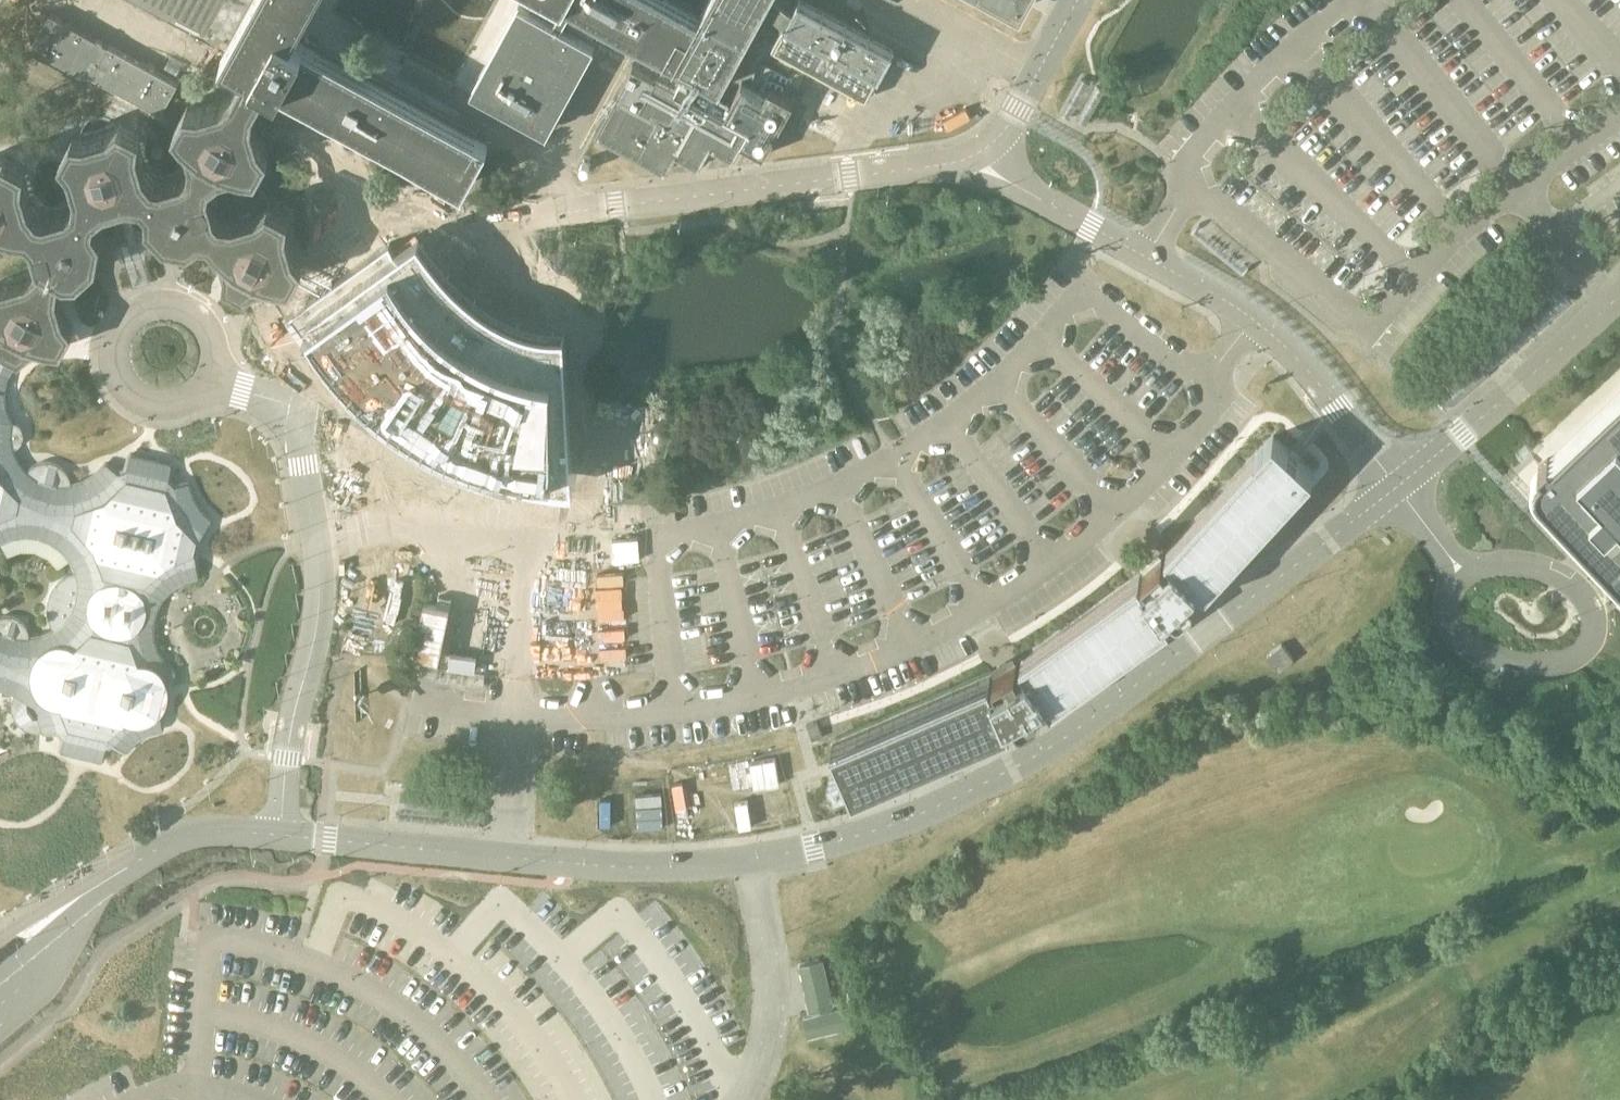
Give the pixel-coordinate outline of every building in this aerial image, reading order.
[(1,686),(13,691),(14,692),(11,700),(11,709),(14,717),(21,725),(30,729),(40,729),(44,730),(56,728),(58,729),(59,729),(62,732),(62,733),(63,736),(60,748),(61,750),(79,754),(101,759),(102,758),(105,746),(107,743),(111,742),(112,742),(115,742),(125,749),(126,749),(133,742),(140,736),(150,730),(161,728),(162,726),(160,710),(164,702),(166,693),(166,684),(175,670),(175,669),(171,665),(166,661),(163,656),(160,653),(158,649),(157,645),(156,645),(154,638),(154,637),(153,621),(157,606),(157,605),(160,599),(161,598),(168,590),(176,583),(186,578),(197,575),(198,574),(195,557),(194,551),(195,550),(194,548),(197,539),(197,538),(198,537),(211,518),(211,516),(206,512),(201,507),(197,502),(192,492),(189,481),(188,480),(175,482),(173,481),(172,481),(169,478),(169,475),(171,463),(170,461),(131,452),(129,453),(126,465),(124,467),(124,468),(120,469),(117,468),(107,461),(105,461),(96,471),(85,478),(73,482),(71,481),(68,472),(60,464),(51,460),(42,460),(34,463),(28,468),(26,468),(19,459),(14,449),(14,448),(15,447),(20,443),(23,437),(23,430),(19,424),(14,420),(12,418),(7,408),(6,403),(6,400),(5,400),(5,395),(5,392),(5,387),(8,377),(10,372),(16,362),(27,353),(49,346),(64,348),(75,327),(66,316),(60,294),(61,280),(67,275),(81,275),(99,259),(100,255),(105,232),(97,220),(98,213),(107,206),(111,205),(118,202),(129,199),(133,198),(145,199),(150,205),(150,219),(166,236),(169,238),(189,242),(192,242),(204,235),(212,236),(221,247),(227,269),(225,283),(246,295),(258,286),(280,279),(294,281),(295,278),(303,265),(304,262),(306,260),(297,249),(290,227),(292,212),(271,201),(259,210),(237,216),(224,215),(219,209),(212,187),(213,179),(224,171),(246,164),(260,166),(272,145),(263,134),(257,111),(258,98),(269,78),(270,78),(270,77),(348,120),(466,185),(491,138),(459,121),(296,31),(313,0),(223,0),(201,38),(227,54),(227,55),(228,55),(228,56),(227,59),(225,67),(226,74),(230,81),(236,86),(236,87),(226,95),(204,101),(198,100),(190,99),(174,91),(179,82),(52,12),(32,48),(90,80),(93,74),(162,112),(164,113),(178,121),(187,132),(193,154),(192,168),(186,172),(164,179),(157,178),(148,167),(142,145),(143,131),(122,119),(116,124),(111,128),(89,134),(83,134),(75,133),(63,154),(72,165),(78,187),(77,201),(71,206),(49,212),(42,211),(33,200),(26,178),(28,164),(7,153),(0,158),(0,236),(16,231),(30,233),(35,238),(41,260),(40,268),(29,277),(7,283),(0,282),(0,542),(0,541),(13,536),(13,535),(21,534),(27,534),(32,535),(37,535),(42,537),(47,539),(52,541),(53,541),(59,545),(59,546),(68,556),(75,568),(74,570),(63,575),(55,583),(49,593),(47,605),(48,617),(53,628),(53,630),(48,632),(44,634),(40,635),(39,636),(35,637),(34,637),(31,637),(30,636),(27,627),(22,620),(14,616),(6,615),(0,617),(0,686),(1,686)] [(530,11),(522,6),(477,87),(535,119),(533,123),(538,126),(540,121),(546,124),(548,125),(592,45),(561,28),(563,23),(567,17),(569,12),(572,7),(643,45),(690,70),(695,72),(685,91),(680,89),(658,76),(659,75),(658,75),(657,76),(634,63),(597,130),(598,131),(599,129),(668,167),(667,169),(668,169),(679,150),(701,162),(700,163),(701,164),(713,142),(721,147),(735,154),(734,155),(735,156),(744,141),(764,152),(764,153),(765,154),(794,101),(769,87),(766,93),(744,81),(730,106),(697,88),(703,77),(722,87),(766,7),(781,15),(785,17),(783,21),(787,23),(774,46),(868,98),(894,51),(895,49),(868,35),(804,0),(799,0),(796,6),(785,0),(710,0),(704,11),(703,11),(701,16),(671,0),(536,0),(530,11)] [(1011,8),(1013,5),(1018,8),(1021,9),(1024,6),(1028,0),(997,0),(1011,8)] [(129,199),(111,205),(133,286),(150,281),(144,257),(129,199)] [(574,495),(569,331),(547,331),(520,326),(486,310),(461,289),(438,260),(417,233),(338,282),(323,291),(285,318),(305,345),(334,378),(378,414),(423,447),(476,472),(526,487),(574,495)] [(338,282),(303,265),(295,278),(323,291),(338,282)] [(1553,462),(1549,458),(1539,467),(1543,471),(1538,477),(1537,483),(1538,490),(1541,496),(1613,572),(1619,580),(1619,399),(1553,462)] [(1179,617),(1184,615),(1191,608),(1194,604),(1193,599),(1196,595),(1200,591),(1205,596),(1218,582),(1313,479),(1293,461),(1273,442),(1190,532),(1165,559),(1170,564),(1166,568),(1161,563),(1152,571),(1142,579),(1147,584),(1143,588),(1139,583),(1020,667),(1024,673),(1019,676),(1016,670),(998,680),(1001,686),(996,689),(994,683),(834,755),(852,797),(854,804),(1016,733),(1013,726),(1021,722),(1025,724),(1030,724),(1038,719),(1041,715),(1040,710),(1048,706),(1048,707),(1052,711),(1057,707),(1159,635),(1170,627),(1166,621),(1174,614),(1179,617)] [(1293,660),(1282,644),(1266,654),(1278,670),(1293,660)] [(824,958),(799,964),(809,1009),(834,1004),(824,958)] [(848,1004),(802,1014),(806,1033),(807,1035),(852,1026),(848,1004)]
